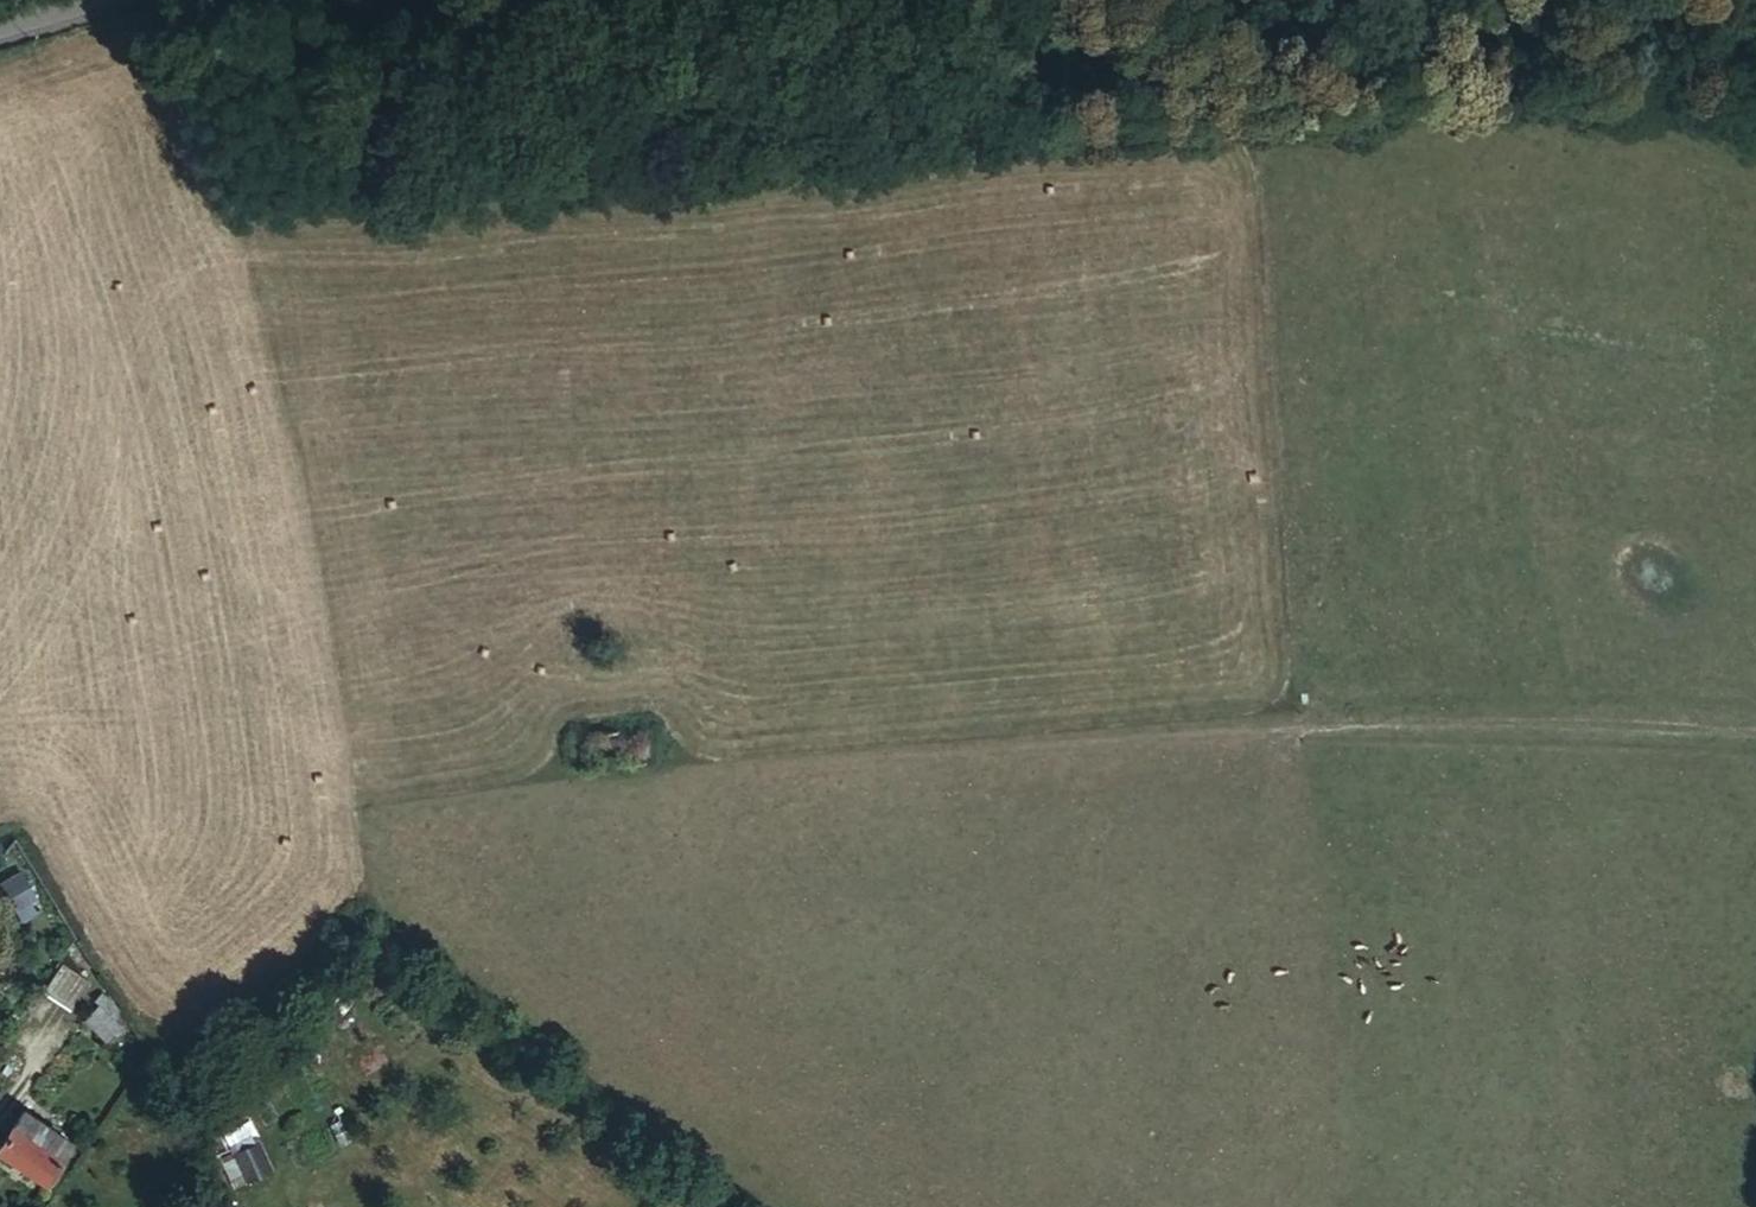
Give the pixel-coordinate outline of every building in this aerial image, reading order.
[(659,763),(652,727),(600,734),(601,740),(585,742),(590,769),(605,767),(605,770),(659,763)] [(46,919),(21,884),(1,898),(26,934),(46,919)] [(82,1011),(101,983),(75,966),(56,993),(82,1011)] [(121,1027),(103,1007),(89,1021),(108,1041),(121,1027)] [(48,1128),(28,1114),(18,1130),(13,1127),(0,1146),(0,1152),(48,1186),(65,1162),(38,1145),(48,1128)] [(75,1147),(48,1128),(38,1145),(65,1162),(75,1147)] [(265,1172),(255,1150),(235,1160),(245,1181),(265,1172)]
